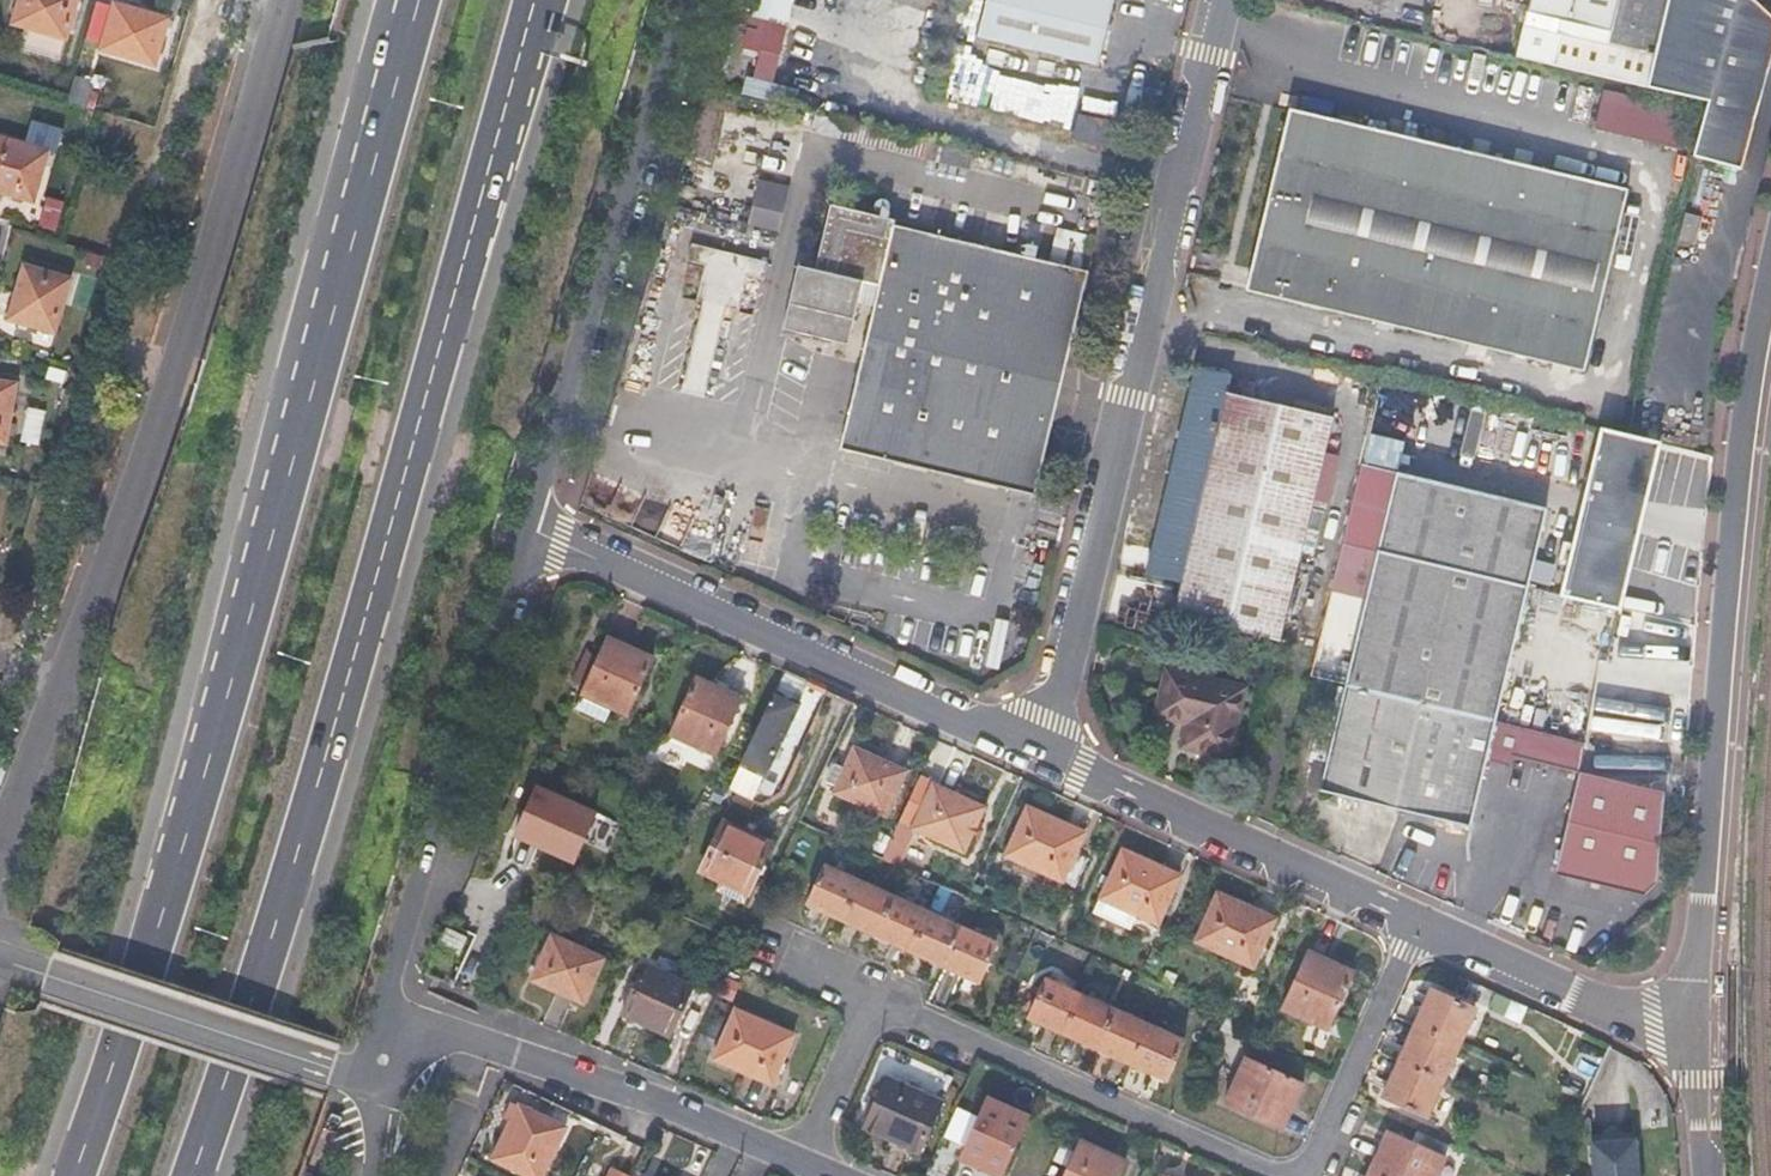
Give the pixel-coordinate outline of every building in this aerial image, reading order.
[(74,0),(17,0),(12,19),(64,34),(74,0)] [(166,14),(119,0),(112,0),(99,45),(153,61),(166,14)] [(759,50),(758,76),(789,78),(793,0),(753,0),(750,49),(759,50)] [(1111,0),(986,0),(977,39),(1096,66),(1111,0)] [(1521,10),(1555,17),(1552,30),(1650,54),(1641,87),(1700,101),(1705,102),(1690,154),(1739,168),(1751,124),(1745,122),(1761,64),(1767,66),(1770,50),(1770,15),(1755,0),(1748,0),(1747,1),(1746,0),(1524,0),(1521,10)] [(1555,17),(1521,10),(1510,56),(1641,87),(1650,54),(1552,30),(1555,17)] [(987,108),(1035,118),(1042,81),(994,72),(987,108)] [(746,92),(772,98),(776,80),(750,74),(746,92)] [(1679,146),(1688,109),(1599,89),(1591,127),(1679,146)] [(1053,124),(1070,129),(1076,110),(1059,104),(1053,124)] [(1581,374),(1625,188),(1290,108),(1245,288),(1581,374)] [(1115,148),(1121,126),(1076,116),(1071,139),(1115,148)] [(46,148),(0,135),(0,189),(32,198),(46,148)] [(760,177),(749,224),(783,232),(793,185),(760,177)] [(41,226),(60,231),(68,199),(48,195),(41,226)] [(838,343),(856,329),(862,304),(878,308),(843,450),(1034,496),(1088,270),(1080,268),(1086,245),(1057,238),(1052,261),(838,212),(823,272),(804,267),(788,330),(838,343)] [(1694,246),(1700,217),(1680,212),(1673,241),(1694,246)] [(703,300),(684,392),(712,397),(731,306),(757,311),(768,258),(694,243),(683,296),(703,300)] [(55,331),(71,277),(23,263),(7,317),(55,331)] [(851,347),(856,329),(838,343),(851,347)] [(1179,582),(1172,616),(1279,641),(1330,419),(1225,395),(1229,376),(1193,368),(1151,550),(1185,559),(1179,582)] [(5,443),(12,403),(0,395),(0,442),(5,443)] [(24,439),(39,443),(48,410),(32,406),(24,439)] [(1598,431),(1584,490),(1577,518),(1559,595),(1601,605),(1616,609),(1635,531),(1642,504),(1656,445),(1656,444),(1598,430),(1598,431)] [(1523,587),(1541,511),(1394,473),(1376,552),(1344,685),(1318,790),(1465,825),(1482,756),(1507,762),(1509,755),(1578,772),(1578,768),(1582,741),(1491,720),(1523,587)] [(1145,573),(1179,582),(1185,559),(1151,550),(1145,573)] [(625,715),(651,658),(607,638),(580,696),(625,715)] [(806,680),(782,670),(728,787),(751,797),(806,680)] [(1226,756),(1243,687),(1166,670),(1155,715),(1187,723),(1181,744),(1226,756)] [(713,755),(738,697),(694,677),(669,735),(713,755)] [(882,815),(902,770),(852,747),(831,792),(882,815)] [(1616,781),(1578,772),(1553,873),(1641,894),(1652,882),(1659,791),(1616,781)] [(982,807),(917,777),(896,822),(962,851),(982,807)] [(570,861),(593,815),(537,788),(515,836),(570,861)] [(1060,879),(1081,832),(1025,806),(1003,854),(1060,879)] [(739,904),(768,842),(719,820),(695,870),(712,877),(706,890),(739,904)] [(1157,923),(1179,876),(1122,849),(1100,897),(1157,923)] [(840,919),(856,884),(821,868),(805,904),(840,919)] [(890,899),(856,884),(840,919),(873,935),(890,899)] [(1252,965),(1273,918),(1217,893),(1195,940),(1252,965)] [(923,914),(890,899),(873,935),(906,950),(923,914)] [(941,965),(958,929),(923,914),(906,950),(941,965)] [(444,927),(433,949),(454,958),(464,936),(444,927)] [(995,946),(958,929),(941,965),(978,982),(995,946)] [(581,1000),(602,958),(553,934),(533,978),(581,1000)] [(1328,1023),(1354,966),(1309,945),(1283,1004),(1328,1023)] [(666,1033),(690,984),(644,962),(621,1011),(666,1033)] [(1060,1032),(1077,996),(1043,981),(1025,1017),(1060,1032)] [(1431,990),(1415,1026),(1458,1045),(1474,1009),(1431,990)] [(1112,1012),(1077,996),(1060,1032),(1096,1048),(1112,1012)] [(771,1079),(792,1031),(734,1007),(714,1055),(771,1079)] [(1130,1062),(1146,1027),(1112,1012),(1096,1048),(1130,1062)] [(1458,1045),(1415,1026),(1399,1060),(1442,1079),(1458,1045)] [(1179,1041),(1146,1027),(1130,1062),(1163,1077),(1179,1041)] [(1428,1110),(1442,1079),(1399,1060),(1385,1092),(1428,1110)] [(1280,1134),(1301,1089),(1244,1065),(1225,1110),(1280,1134)] [(918,1150),(940,1100),(885,1076),(864,1126),(918,1150)] [(963,1156),(1002,1173),(1028,1114),(989,1097),(963,1156)] [(493,1159),(530,1175),(540,1175),(564,1125),(520,1104),(493,1159)] [(1444,1157),(1450,1143),(1418,1130),(1412,1144),(1444,1157)] [(1369,1175),(1436,1175),(1444,1157),(1412,1144),(1386,1133),(1367,1175),(1369,1175)] [(1633,1138),(1590,1141),(1592,1175),(1636,1175),(1633,1138)] [(1125,1161),(1080,1142),(1065,1175),(1119,1175),(1125,1161)] [(632,1175),(614,1167),(610,1175),(632,1175)]
